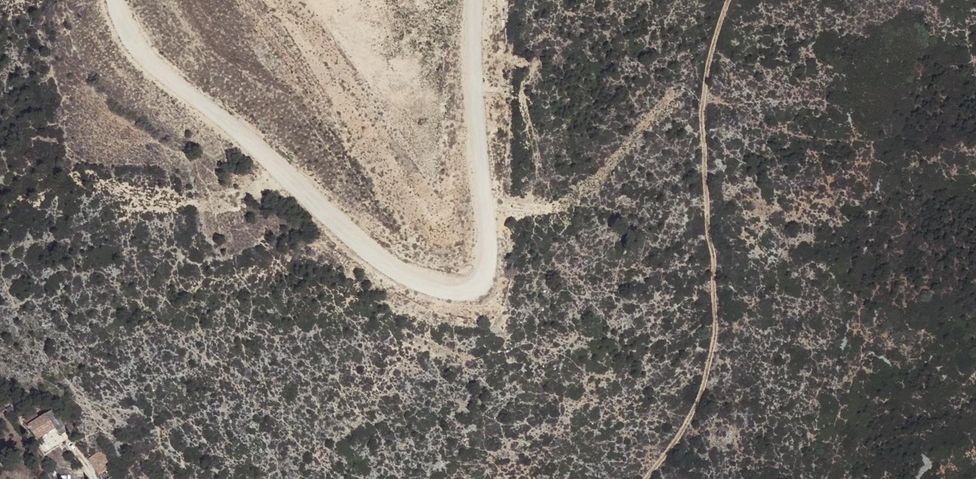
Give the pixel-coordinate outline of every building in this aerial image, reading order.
[(29,415),(34,423),(45,416),(40,407),(29,415)] [(45,416),(34,423),(43,438),(61,425),(52,411),(45,416)] [(113,460),(111,455),(104,449),(95,456),(104,472),(114,466),(111,462),(113,460)]
